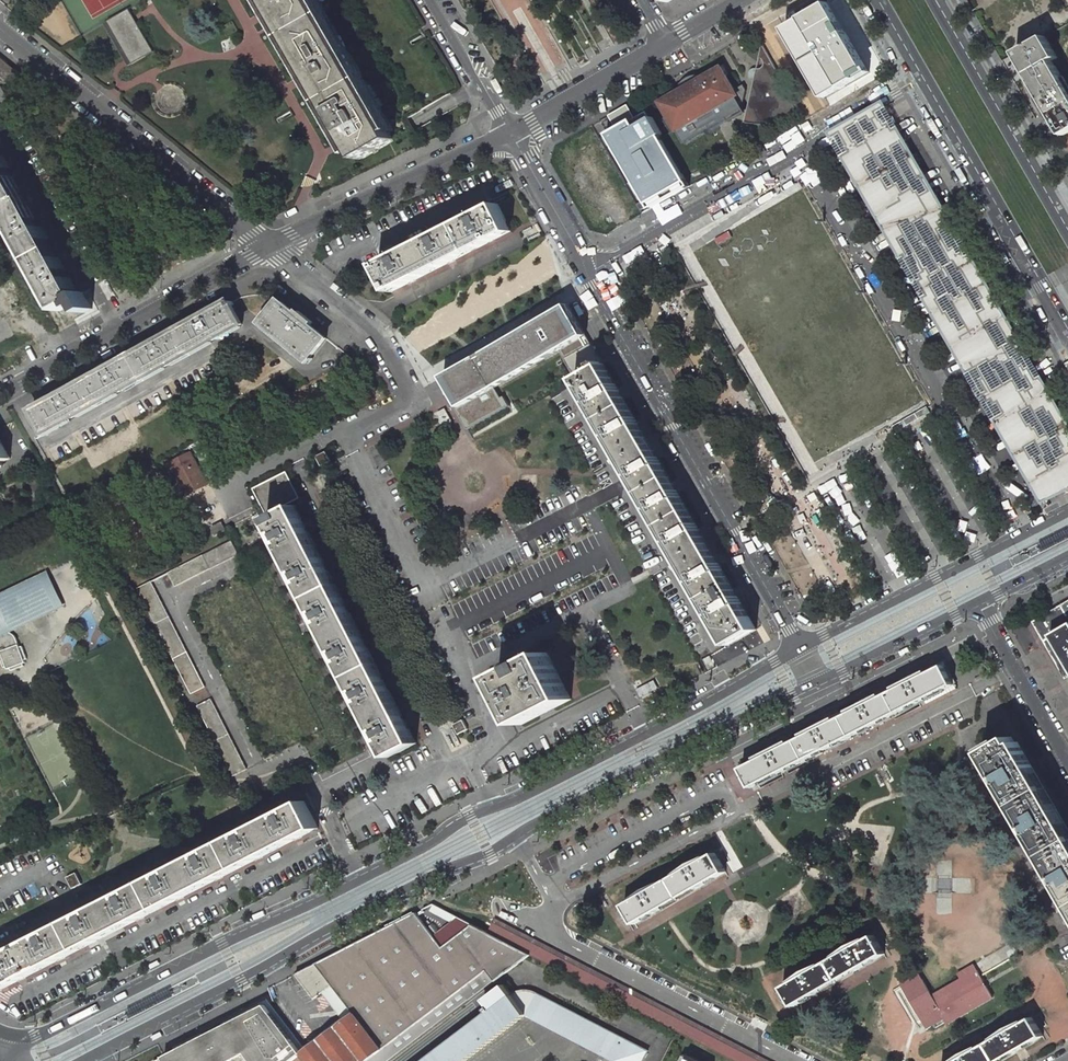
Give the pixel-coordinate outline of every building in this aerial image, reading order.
[(315,0),(267,0),(273,10),(311,75),(350,140),(359,159),(395,139),(315,0)] [(778,17),(822,99),(868,75),(829,0),(809,0),(778,17)] [(136,21),(129,9),(108,22),(132,64),(154,51),(136,21)] [(1016,53),(1063,136),(1067,133),(1067,87),(1055,65),(1053,60),(1058,58),(1046,38),(1016,53)] [(796,103),(762,44),(759,57),(757,68),(756,68),(755,68),(754,68),(753,69),(751,70),(750,71),(749,72),(749,74),(749,75),(749,76),(750,77),(750,79),(751,79),(752,80),(753,81),(754,81),(747,117),(746,122),(754,124),(759,124),(765,124),(771,124),(777,123),(782,121),(790,119),(795,117),(802,114),(796,103)] [(25,77),(9,63),(0,56),(0,84),(25,77)] [(722,67),(661,102),(685,144),(728,120),(730,122),(741,116),(747,90),(744,85),(735,90),(722,67)] [(828,132),(839,150),(981,397),(1042,502),(1067,488),(1067,424),(883,100),(828,132)] [(676,180),(679,176),(657,137),(660,136),(650,118),(645,121),(641,114),(606,134),(640,192),(646,189),(651,190),(655,190),(660,189),(665,188),(669,186),(673,183),(676,180)] [(85,313),(93,309),(83,292),(76,295),(0,155),(0,198),(62,311),(74,304),(77,308),(81,305),(85,313)] [(648,207),(644,201),(639,204),(643,210),(648,207)] [(498,203),(456,225),(470,252),(512,231),(498,203)] [(456,225),(378,265),(392,292),(431,272),(470,252),(456,225)] [(115,296),(106,279),(98,283),(108,300),(115,296)] [(83,383),(34,410),(46,433),(242,324),(230,301),(181,329),(132,356),(83,383)] [(281,301),(264,322),(309,359),(326,338),(311,325),(313,322),(300,311),(297,314),(281,301)] [(567,307),(441,379),(471,429),(511,409),(497,389),(567,348),(584,337),(567,307)] [(591,344),(565,359),(577,379),(603,364),(591,344)] [(577,379),(730,645),(757,629),(604,364),(603,364),(577,379)] [(10,458),(0,440),(0,464),(10,458)] [(316,456),(321,466),(331,461),(326,451),(316,456)] [(191,452),(175,460),(165,465),(182,497),(196,490),(208,484),(191,452)] [(287,471),(253,489),(267,515),(300,498),(287,471)] [(296,505),(268,519),(309,599),(337,585),(316,545),(296,505)] [(222,522),(211,527),(216,536),(227,530),(225,527),(222,522)] [(232,541),(169,573),(176,587),(239,555),(232,541)] [(65,606),(49,572),(0,594),(0,649),(1,652),(2,654),(0,655),(5,667),(7,666),(8,669),(11,668),(12,671),(25,666),(24,663),(26,662),(25,660),(27,659),(22,647),(20,647),(19,645),(15,636),(14,635),(13,634),(11,633),(9,633),(11,629),(65,606)] [(138,588),(192,694),(205,687),(151,581),(138,588)] [(337,585),(309,599),(349,678),(377,664),(357,624),(337,585)] [(1049,650),(1057,645),(1052,635),(1067,626),(1067,601),(1032,621),(1049,650)] [(1052,635),(1057,645),(1062,654),(1066,659),(1067,663),(1067,626),(1052,635)] [(1049,650),(1065,678),(1067,677),(1067,663),(1066,659),(1061,662),(1058,656),(1062,654),(1057,645),(1049,650)] [(548,652),(498,678),(521,725),(571,699),(548,652)] [(924,672),(741,766),(752,787),(954,684),(943,663),(924,672)] [(377,664),(349,678),(390,757),(417,743),(397,703),(377,664)] [(246,769),(211,699),(197,706),(233,776),(246,769)] [(458,735),(468,730),(463,720),(453,725),(458,735)] [(984,752),(1035,841),(1037,839),(1055,870),(1053,872),(1067,899),(1067,834),(1011,736),(984,752)] [(305,801),(225,841),(239,869),(279,848),(319,828),(305,801)] [(225,841),(145,882),(159,910),(199,889),(239,869),(225,841)] [(676,875),(669,879),(680,898),(726,872),(715,853),(708,857),(707,856),(690,864),(676,874),(676,875)] [(72,888),(82,883),(76,872),(67,877),(72,888)] [(631,901),(624,905),(635,924),(680,898),(669,879),(663,883),(662,882),(646,889),(631,900),(631,901)] [(145,882),(67,922),(81,949),(120,929),(159,910),(145,882)] [(416,913),(296,974),(315,999),(327,990),(349,1018),(472,924),(434,905),(433,904),(423,909),(432,927),(429,929),(416,913)] [(488,932),(677,1031),(735,1060),(770,1060),(495,918),(488,932)] [(0,956),(0,987),(1,990),(41,970),(81,949),(67,922),(0,956)] [(531,955),(488,932),(478,927),(472,924),(349,1018),(303,1053),(292,1060),(390,1060),(531,955)] [(874,935),(828,961),(839,980),(884,954),(874,935)] [(1014,947),(1006,952),(1010,959),(1018,955),(1014,947)] [(828,961),(783,987),(794,1006),(839,980),(828,961)] [(962,979),(977,970),(974,965),(958,973),(962,979)] [(920,974),(902,984),(927,1028),(944,1018),(947,1023),(993,998),(986,986),(977,970),(962,979),(933,996),(920,974)] [(424,1060),(465,1060),(526,1015),(511,995),(504,985),(484,999),(491,1010),(424,1060)] [(526,1015),(589,1048),(600,1026),(538,993),(528,991),(525,990),(523,990),(519,991),(511,995),(526,1015)] [(164,1057),(166,1060),(292,1060),(303,1053),(266,1004),(164,1057)] [(986,1043),(997,1060),(999,1060),(1043,1036),(1032,1017),(986,1043)] [(589,1048),(614,1060),(643,1060),(648,1050),(600,1026),(589,1048)] [(955,1060),(997,1060),(986,1043),(955,1060)]
